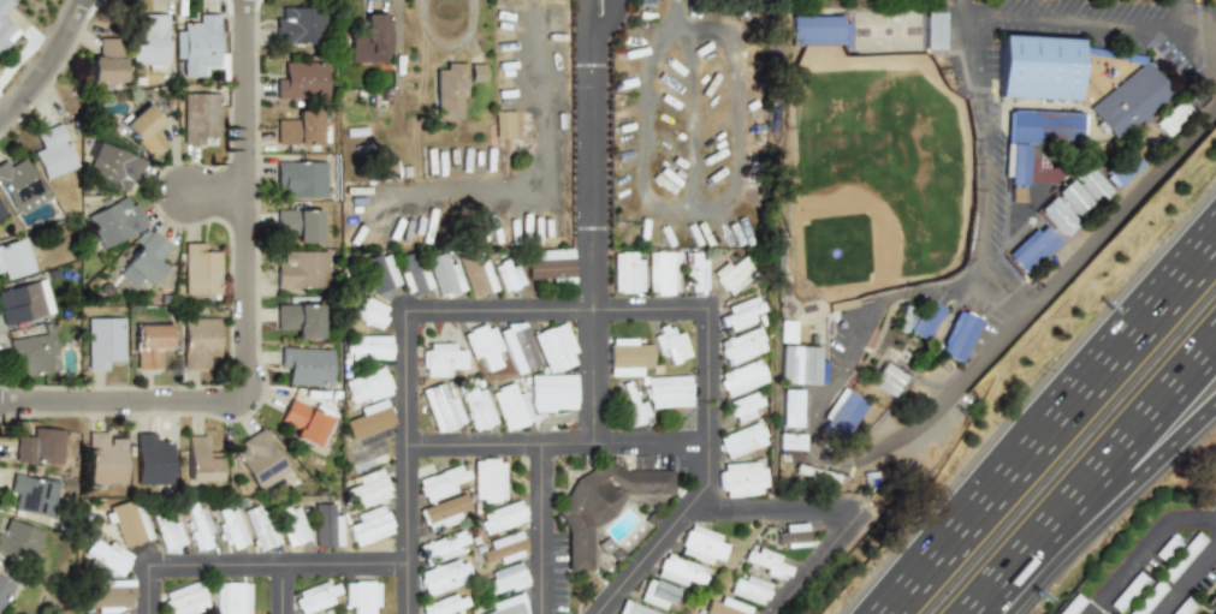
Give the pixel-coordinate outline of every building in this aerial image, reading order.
[(1,52),(20,30),(2,14),(13,2),(10,0),(0,0),(0,51),(1,52)] [(273,43),(325,43),(325,6),(273,6),(273,43)] [(943,11),(924,11),(924,49),(943,49),(943,11)] [(131,68),(167,68),(167,13),(142,13),(142,23),(131,23),(131,68)] [(174,24),(173,62),(184,62),(184,76),(209,76),(209,66),(226,66),(226,50),(216,50),(216,13),(197,13),(197,24),(174,24)] [(374,64),(374,52),(387,52),(387,13),(362,13),(362,38),(348,38),(348,64),(374,64)] [(847,43),(847,14),(788,14),(788,43),(847,43)] [(996,97),(1076,100),(1079,37),(998,35),(996,97)] [(124,37),(101,37),(101,50),(90,50),(90,82),(124,82),(124,37)] [(328,61),(286,61),(286,73),(275,73),(275,99),(328,99),(328,61)] [(434,119),(463,119),(463,61),(434,61),(434,119)] [(1174,96),(1146,61),(1085,108),(1113,144),(1174,96)] [(484,62),(470,62),(470,82),(484,82),(484,62)] [(220,93),(182,93),(182,144),(207,144),(207,133),(220,133),(220,93)] [(1151,123),(1164,137),(1191,112),(1178,99),(1151,123)] [(167,144),(155,129),(162,121),(146,101),(118,124),(148,160),(167,144)] [(327,144),(327,120),(318,120),(318,111),(289,109),(289,121),(275,121),(275,144),(327,144)] [(494,138),(516,138),(516,109),(494,109),(494,138)] [(1004,111),(1002,185),(1006,185),(1004,201),(1024,201),(1026,142),(1081,144),(1082,113),(1004,111)] [(43,180),(77,165),(58,121),(35,132),(41,145),(30,150),(43,180)] [(127,192),(142,160),(94,138),(84,160),(97,166),(93,177),(127,192)] [(1138,165),(1125,151),(1101,175),(1114,189),(1138,165)] [(326,197),(326,155),(275,155),(275,197),(326,197)] [(25,159),(13,166),(8,156),(0,161),(0,190),(14,216),(47,197),(25,159)] [(1109,191),(1082,163),(1068,177),(1095,204),(1109,191)] [(1091,207),(1067,179),(1052,192),(1076,220),(1091,207)] [(84,215),(101,249),(147,227),(130,193),(84,215)] [(1074,222),(1049,196),(1034,209),(1060,236),(1074,222)] [(320,209),(274,209),(274,231),(295,231),(295,243),(320,243),(320,209)] [(1002,255),(1019,273),(1055,240),(1038,222),(1002,255)] [(134,286),(140,278),(150,285),(164,268),(155,262),(170,243),(146,226),(113,273),(134,286)] [(1,280),(35,270),(25,237),(0,243),(0,276),(1,280)] [(183,243),(183,296),(220,297),(220,254),(208,254),(208,243),(183,243)] [(526,261),(527,283),(574,282),(574,249),(535,250),(536,261),(526,261)] [(275,288),(326,288),(326,250),(275,250),(275,288)] [(495,290),(485,260),(478,263),(474,251),(456,257),(470,298),(495,290)] [(361,262),(372,294),(398,284),(387,252),(361,262)] [(424,265),(416,267),(411,252),(399,256),(404,272),(399,273),(406,296),(431,288),(424,265)] [(676,294),(675,252),(646,253),(647,295),(676,294)] [(456,263),(447,265),(444,253),(426,257),(436,297),(463,291),(456,263)] [(641,261),(633,261),(633,253),(612,253),(613,294),(642,293),(641,261)] [(683,253),(683,290),(707,290),(706,260),(698,260),(698,253),(683,253)] [(745,274),(754,268),(746,255),(729,266),(727,262),(712,272),(727,296),(750,282),(745,274)] [(513,259),(493,265),(502,292),(522,286),(513,259)] [(6,324),(52,312),(42,278),(0,290),(0,303),(6,324)] [(727,333),(756,322),(754,316),(764,312),(758,296),(726,307),(729,314),(721,317),(727,333)] [(355,306),(350,316),(378,329),(388,308),(364,297),(359,308),(355,306)] [(890,326),(920,341),(937,308),(924,300),(919,310),(902,302),(890,326)] [(320,304),(275,304),(275,327),(296,327),(296,338),(320,338),(320,304)] [(933,351),(954,360),(974,318),(953,309),(933,351)] [(123,356),(123,316),(85,316),(85,368),(111,368),(111,356),(123,356)] [(183,368),(207,368),(207,356),(219,356),(219,317),(183,317),(183,368)] [(778,341),(794,341),(794,320),(778,320),(778,341)] [(538,366),(521,321),(497,330),(514,375),(538,366)] [(52,323),(17,329),(18,338),(7,339),(12,364),(23,362),(25,375),(59,370),(52,323)] [(135,369),(158,369),(158,348),(168,348),(168,323),(135,323),(135,369)] [(501,351),(491,323),(462,334),(471,359),(479,356),(484,372),(500,366),(495,354),(501,351)] [(574,365),(570,353),(573,352),(564,323),(532,333),(544,374),(574,365)] [(682,332),(674,334),(671,326),(652,332),(659,356),(666,354),(669,364),(690,358),(682,332)] [(767,350),(758,327),(717,344),(727,367),(767,350)] [(345,359),(390,360),(391,336),(346,336),(345,359)] [(608,376),(641,376),(640,368),(650,368),(650,345),(635,345),(635,339),(608,340),(608,376)] [(454,344),(423,344),(424,377),(449,377),(449,370),(464,370),(464,350),(454,350),(454,344)] [(817,383),(818,346),(779,345),(779,383),(817,383)] [(291,385),(331,386),(332,348),(279,347),(279,371),(291,371),(291,385)] [(767,385),(761,362),(719,372),(724,395),(767,385)] [(867,382),(889,397),(902,376),(879,362),(867,382)] [(342,380),(349,404),(366,399),(367,402),(391,394),(383,368),(342,380)] [(575,374),(529,375),(529,411),(576,410),(575,374)] [(691,407),(690,376),(646,377),(647,408),(691,407)] [(421,390),(435,433),(463,424),(454,396),(447,399),(442,383),(421,390)] [(523,392),(515,394),(512,384),(491,391),(503,431),(532,422),(523,392)] [(473,432),(495,424),(482,387),(460,394),(473,432)] [(840,441),(865,403),(841,387),(815,427),(840,441)] [(781,425),(805,425),(805,388),(781,388),(781,425)] [(763,415),(757,392),(728,401),(735,424),(763,415)] [(357,409),(360,416),(343,422),(350,440),(393,423),(383,399),(357,409)] [(289,436),(322,449),(336,418),(289,400),(280,421),(292,425),(289,436)] [(627,425),(648,421),(645,404),(624,407),(627,425)] [(768,444),(760,422),(717,437),(725,460),(768,444)] [(61,465),(64,429),(28,427),(26,437),(16,437),(13,461),(61,465)] [(235,453),(254,490),(289,473),(265,427),(237,441),(241,449),(235,453)] [(125,483),(125,431),(88,431),(88,483),(125,483)] [(135,483),(171,483),(171,445),(160,445),(160,431),(135,431),(135,483)] [(352,442),(354,449),(345,453),(354,474),(392,460),(381,431),(352,442)] [(777,453),(802,453),(802,433),(777,433),(777,453)] [(208,435),(186,435),(186,481),(219,481),(219,458),(208,458),(208,435)] [(674,471),(627,470),(604,459),(599,469),(594,469),(573,478),(556,512),(567,534),(567,572),(590,572),(591,528),(613,517),(619,505),(626,502),(658,502),(673,495),(674,471)] [(502,460),(472,460),(473,502),(504,501),(502,460)] [(765,496),(763,462),(720,463),(722,497),(765,496)] [(416,481),(424,503),(455,492),(453,485),(467,480),(461,464),(416,481)] [(838,472),(796,465),(794,476),(836,483),(838,472)] [(390,498),(380,469),(356,476),(358,485),(345,489),(352,510),(390,498)] [(18,497),(16,509),(48,517),(57,483),(12,472),(7,495),(18,497)] [(458,512),(469,509),(464,494),(420,508),(427,532),(460,521),(458,512)] [(108,507),(123,548),(151,538),(140,509),(134,511),(129,499),(108,507)] [(483,534),(525,523),(520,502),(478,513),(483,534)] [(198,551),(210,547),(206,534),(212,532),(201,503),(183,509),(198,551)] [(313,504),(314,547),(341,546),(341,516),(333,516),(332,504),(313,504)] [(274,545),(263,505),(244,510),(255,551),(274,545)] [(285,546),(307,542),(300,505),(278,509),(285,546)] [(352,546),(392,535),(385,505),(354,513),(357,523),(347,525),(352,546)] [(217,512),(220,523),(219,524),(226,550),(245,545),(236,507),(217,512)] [(166,513),(151,518),(163,553),(187,544),(178,520),(170,524),(166,513)] [(1,517),(0,520),(0,557),(30,567),(42,531),(1,517)] [(784,533),(775,533),(775,543),(806,542),(806,524),(783,524),(784,533)] [(591,567),(600,567),(600,526),(592,526),(591,567)] [(678,554),(709,565),(712,557),(722,560),(730,540),(689,526),(678,554)] [(418,546),(425,566),(467,551),(460,530),(418,546)] [(489,549),(479,552),(482,563),(497,559),(498,562),(527,553),(519,531),(487,542),(489,549)] [(1163,573),(1170,580),(1207,541),(1199,534),(1163,573)] [(131,555),(108,542),(106,546),(91,538),(81,557),(119,578),(131,555)] [(785,582),(791,567),(777,562),(779,556),(757,548),(755,554),(745,551),(741,562),(765,571),(764,574),(785,582)] [(656,576),(684,586),(686,580),(702,585),(708,569),(664,553),(656,576)] [(461,584),(459,577),(469,573),(463,557),(417,574),(426,597),(461,584)] [(526,584),(520,564),(482,576),(489,596),(526,584)] [(1146,578),(1136,571),(1111,607),(1121,613),(1146,578)] [(769,583),(744,576),(743,581),(733,578),(728,594),(762,605),(769,583)] [(1,604),(13,585),(0,577),(0,604),(1,604)] [(671,611),(679,589),(647,578),(639,599),(671,611)] [(130,580),(100,580),(100,588),(86,588),(86,608),(131,607),(130,580)] [(200,580),(163,594),(170,613),(195,613),(210,609),(200,580)] [(250,583),(215,582),(214,613),(249,613),(250,583)] [(353,607),(353,613),(372,613),(373,607),(378,608),(378,582),(344,582),(344,607),(353,607)] [(1159,582),(1128,613),(1145,613),(1168,590),(1159,582)] [(340,593),(337,583),(293,594),(299,613),(301,613),(334,606),(331,595),(340,593)] [(419,607),(422,613),(449,613),(449,612),(467,606),(463,592),(419,607)] [(491,611),(481,613),(527,613),(519,593),(489,603),(491,611)] [(702,613),(747,613),(749,606),(719,597),(717,603),(706,600),(702,613)] [(1196,606),(1186,598),(1172,613),(1189,613),(1196,606)] [(623,600),(618,613),(660,613),(623,600)] [(1209,610),(1210,610),(1207,613),(1215,613),(1215,601),(1209,610)]
